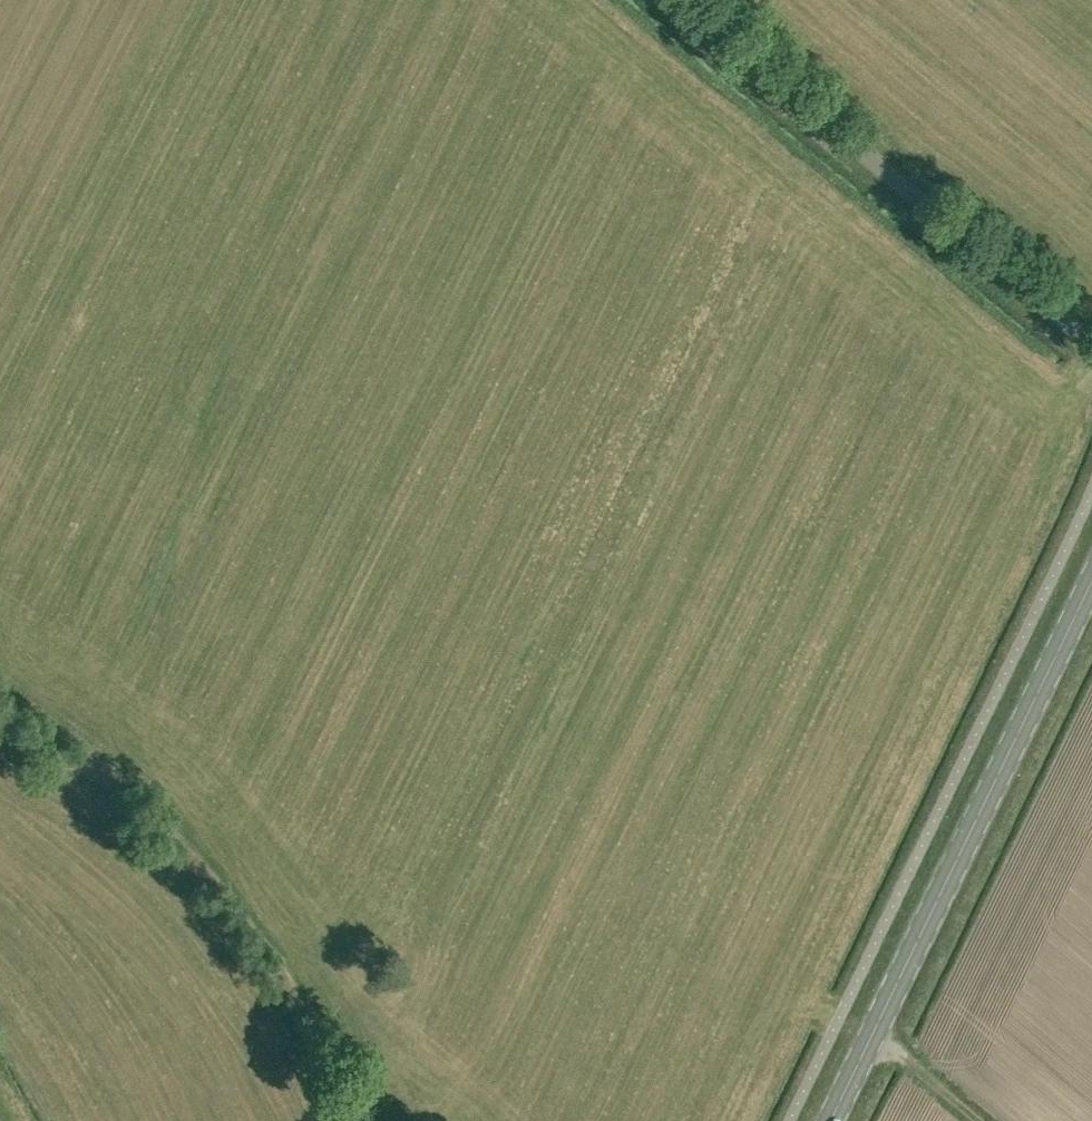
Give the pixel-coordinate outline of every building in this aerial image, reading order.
[(1040,261),(1028,252),(1021,260),(1033,270),(1040,261)]
